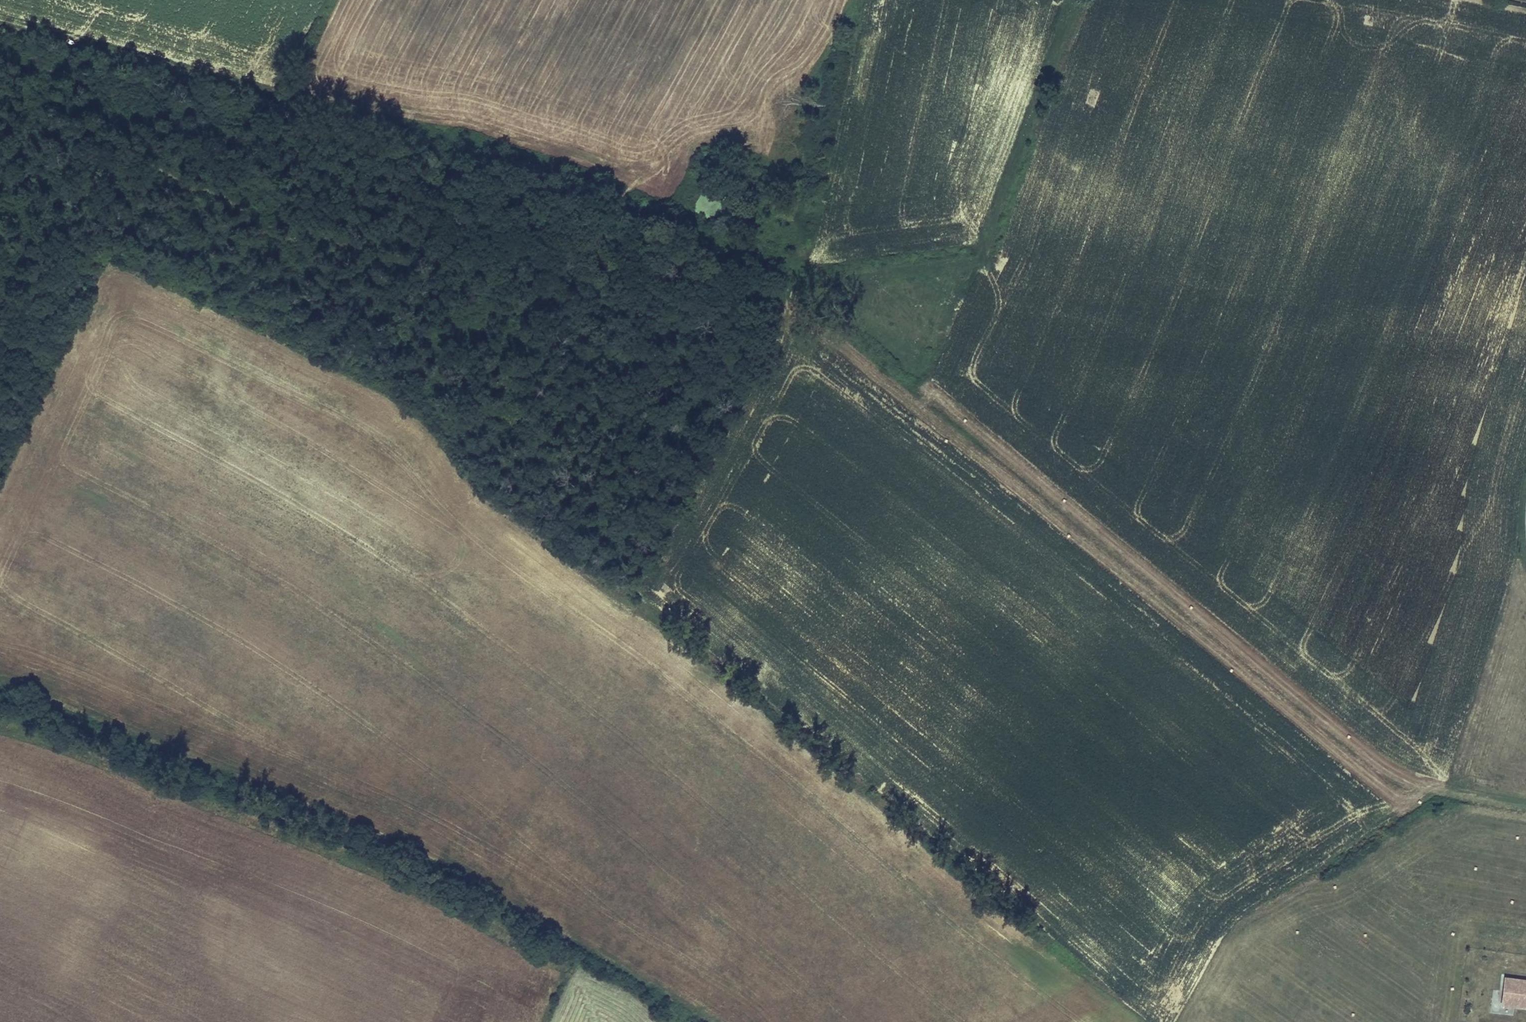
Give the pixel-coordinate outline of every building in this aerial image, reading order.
[(1501,962),(1502,954),(1487,952),(1486,960),(1501,962)] [(1505,975),(1501,1005),(1525,1009),(1525,978),(1505,975)]
